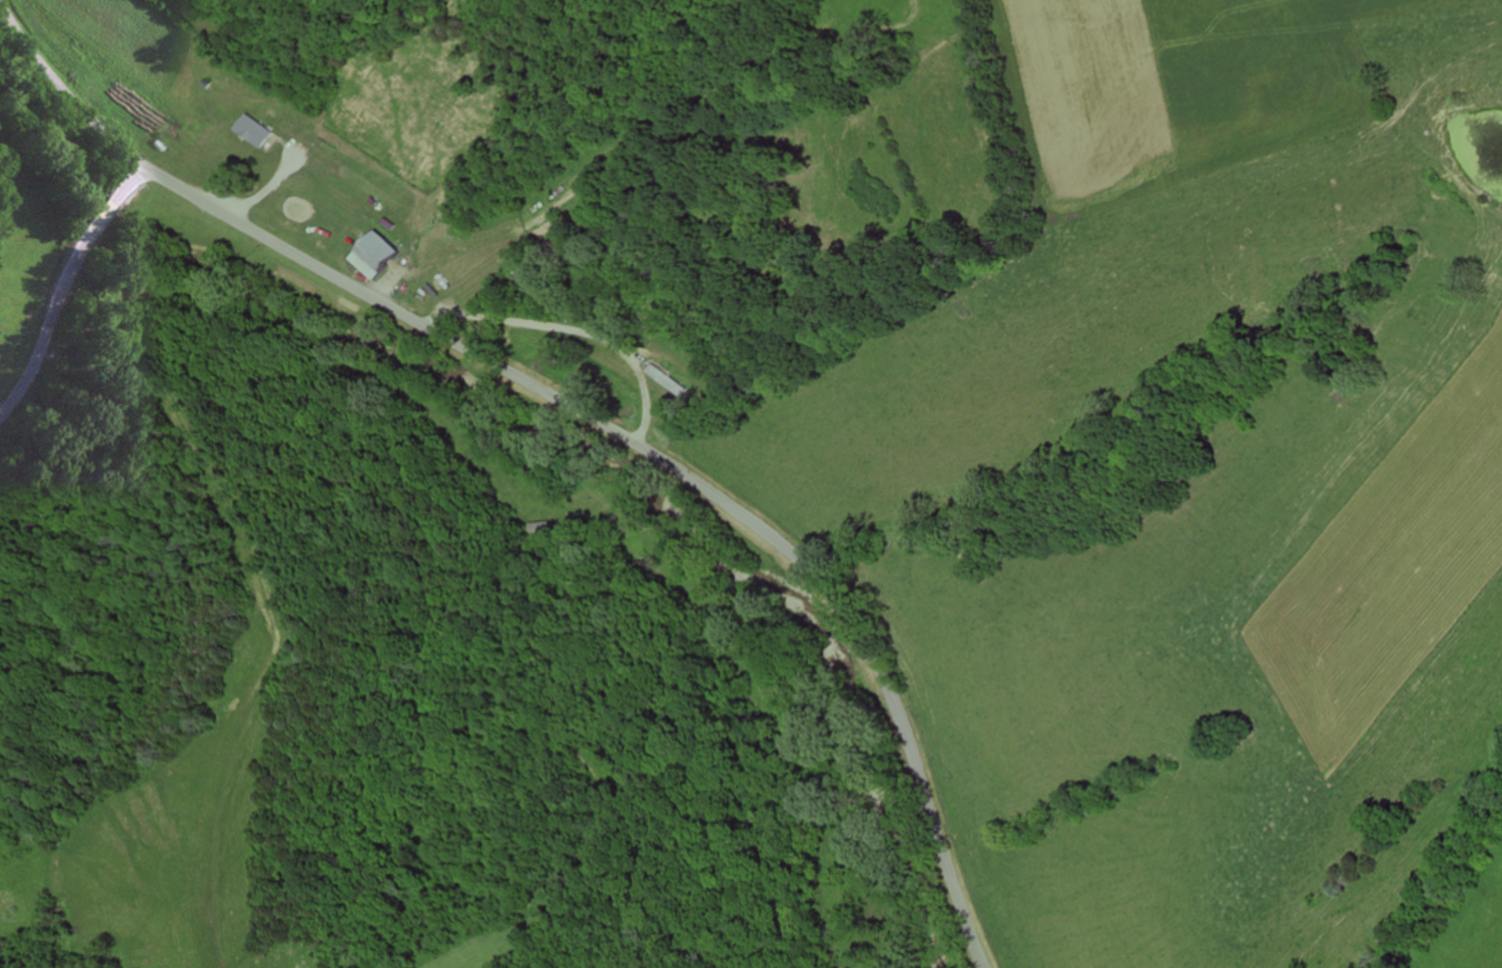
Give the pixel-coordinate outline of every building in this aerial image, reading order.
[(237,128),(265,148),(276,133),(248,113),(237,128)] [(355,259),(379,282),(406,253),(381,230),(355,259)] [(689,390),(652,362),(646,371),(682,398),(689,390)]
